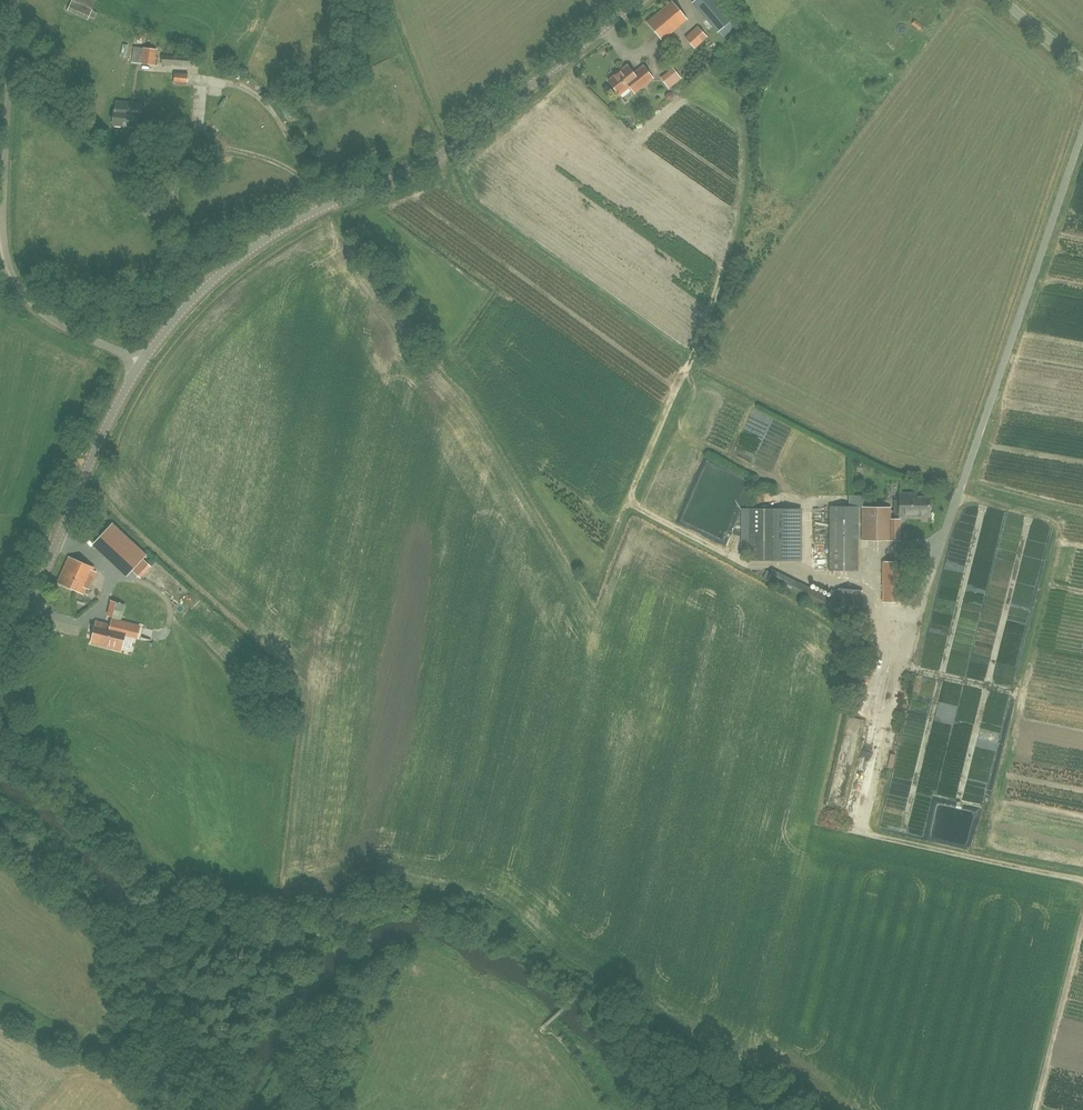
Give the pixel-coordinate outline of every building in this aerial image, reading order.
[(731,21),(714,0),(696,0),(693,3),(718,32),(718,31),(723,37),(736,26),(731,21)] [(72,1),(68,11),(88,20),(93,10),(72,1)] [(672,2),(647,22),(662,40),(687,19),(672,2)] [(698,27),(685,38),(695,48),(707,37),(698,27)] [(155,65),(157,49),(134,47),(132,62),(155,65)] [(192,57),(162,55),(162,64),(192,66),(192,57)] [(627,66),(608,81),(619,95),(629,86),(634,93),(652,78),(644,67),(634,74),(627,66)] [(668,88),(682,79),(674,67),(660,76),(668,88)] [(175,74),(174,83),(187,84),(187,74),(175,74)] [(116,102),(115,110),(113,110),(112,125),(138,127),(139,118),(142,118),(143,104),(116,102)] [(920,513),(930,513),(930,497),(916,497),(916,494),(899,493),(899,500),(894,500),(894,514),(899,514),(899,515),(920,516),(920,513)] [(849,505),(860,505),(859,495),(848,495),(849,505)] [(857,570),(858,521),(858,507),(830,507),(830,520),(829,570),(857,570)] [(890,507),(862,507),(862,540),(900,540),(900,519),(890,519),(890,507)] [(775,560),(775,509),(749,509),(749,560),(775,560)] [(801,509),(775,509),(775,560),(801,560),(801,509)] [(129,572),(145,555),(112,525),(96,542),(129,572)] [(69,556),(69,557),(57,582),(60,583),(72,589),(83,594),(86,587),(90,589),(95,576),(91,575),(93,571),(94,568),(72,558),(69,556)] [(143,559),(132,571),(141,578),(151,567),(143,559)] [(899,597),(899,562),(884,562),(884,597),(899,597)] [(825,609),(826,606),(830,598),(772,571),(768,580),(825,609)] [(861,617),(863,591),(838,589),(836,615),(861,617)] [(112,626),(97,622),(92,643),(120,650),(124,634),(137,637),(140,626),(116,621),(116,624),(112,623),(112,626)]
